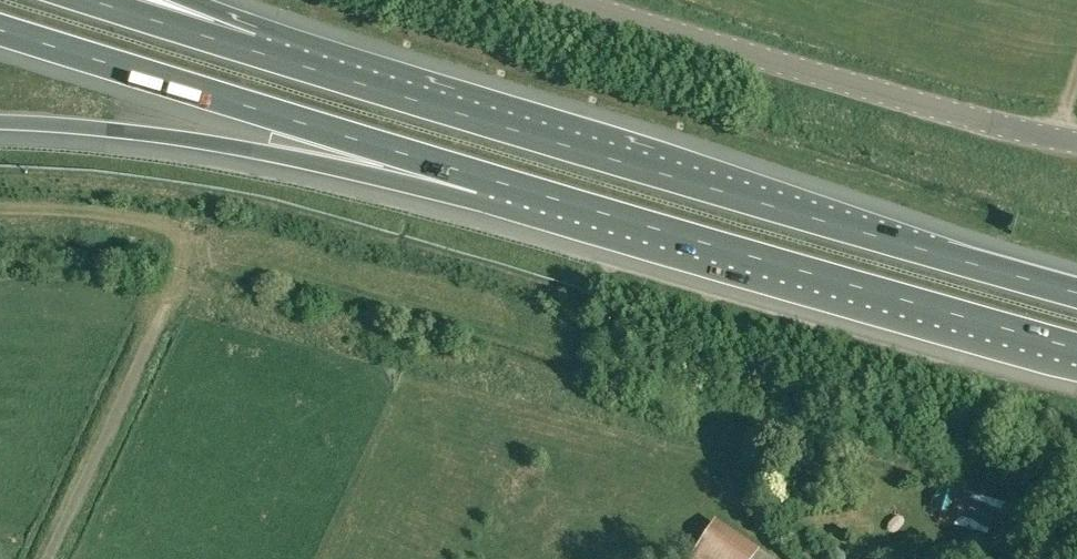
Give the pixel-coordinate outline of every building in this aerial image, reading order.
[(766,495),(772,487),(766,482),(760,490),(766,495)] [(695,558),(751,558),(759,548),(713,519),(690,556),(695,558)]
